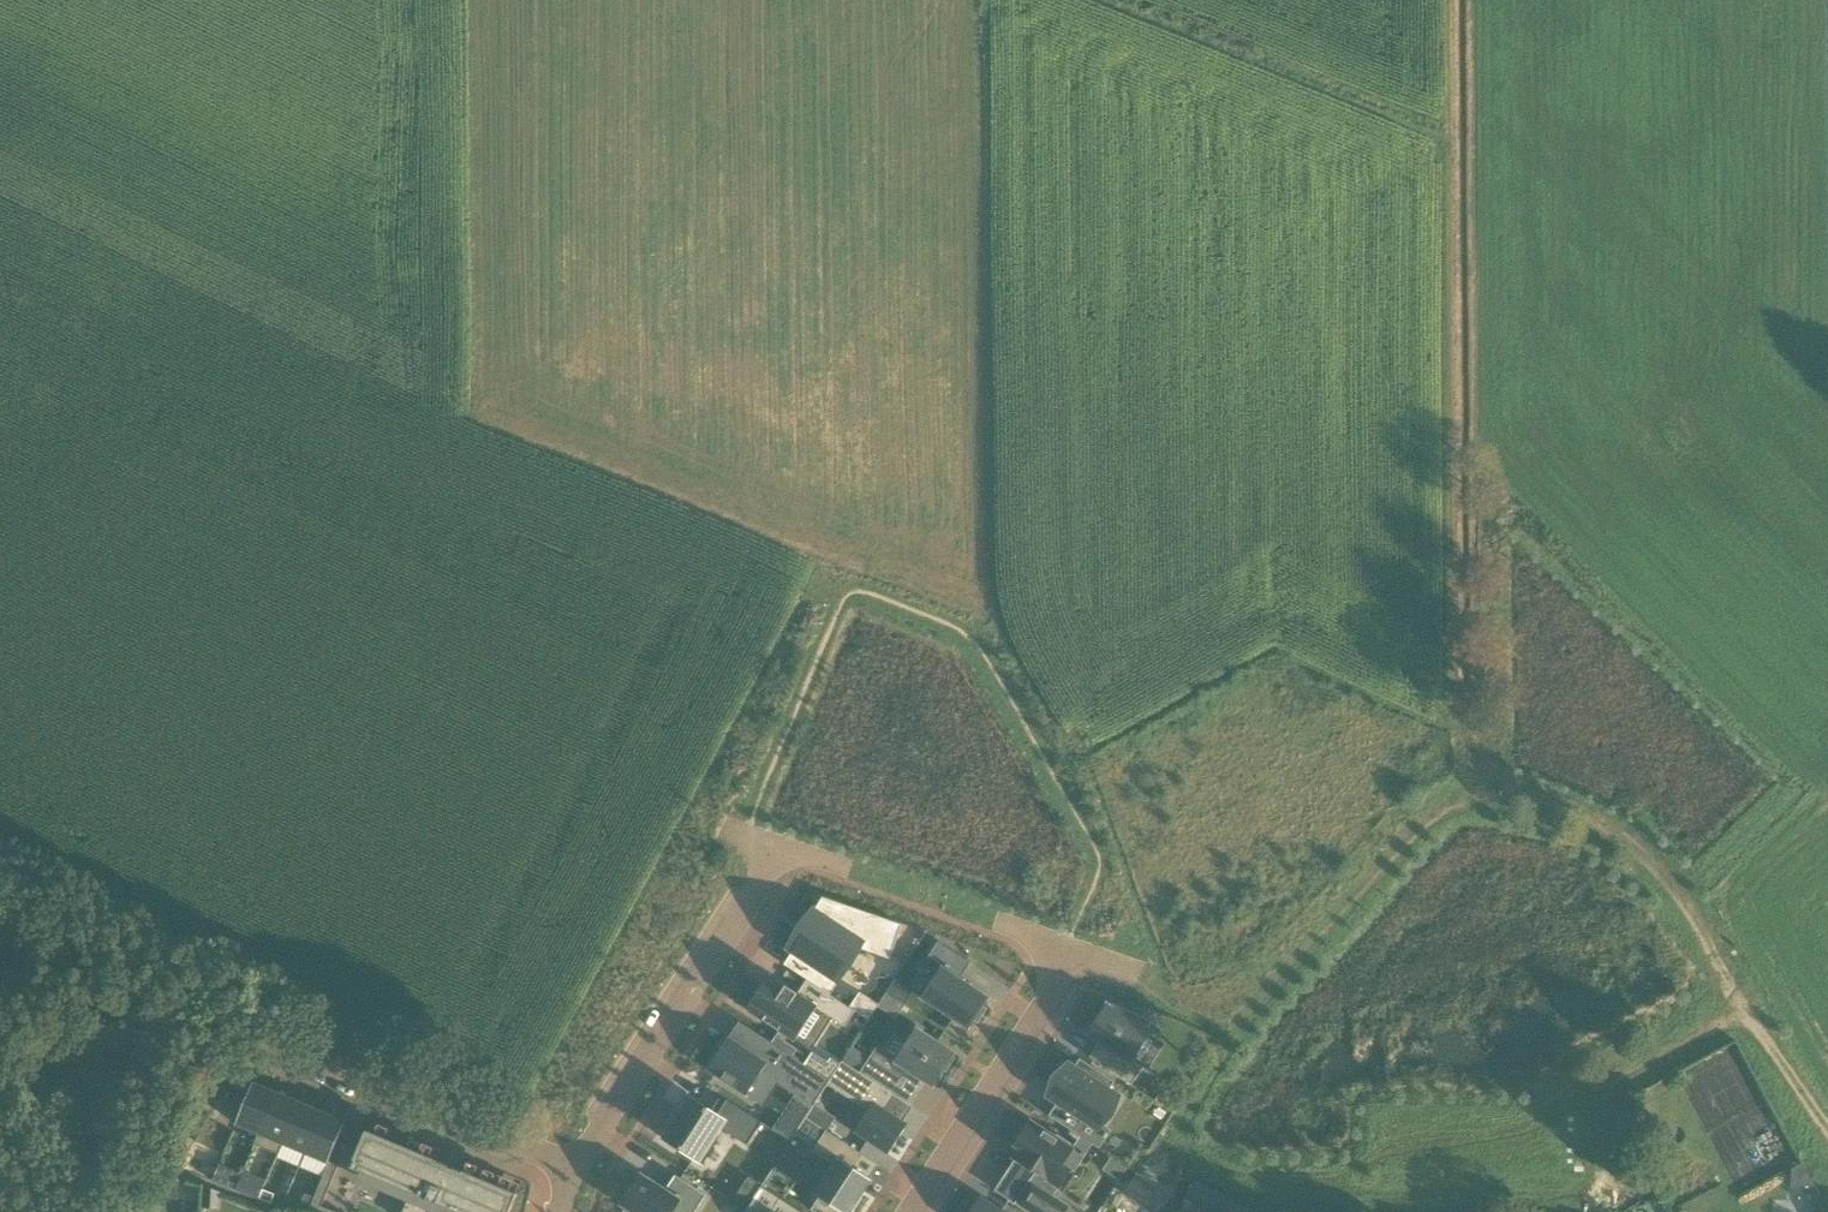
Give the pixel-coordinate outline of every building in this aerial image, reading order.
[(807,922),(788,950),(792,953),(837,982),(861,944),(892,955),(902,925),(870,914),(868,918),(825,903),(818,914),(814,911),(807,922)] [(938,941),(922,966),(937,976),(923,998),(968,1028),(974,1020),(978,1023),(987,1009),(983,1006),(988,998),(963,981),(960,979),(961,978),(971,963),(938,941)] [(769,975),(747,1009),(795,1041),(817,1008),(846,1026),(856,1011),(807,979),(798,993),(769,975)] [(1090,1057),(1132,1085),(1143,1067),(1133,1061),(1151,1034),(1147,1031),(1154,1021),(1112,1003),(1112,1004),(1113,1005),(1111,1008),(1107,1005),(1088,1034),(1100,1041),(1090,1057)] [(860,1015),(856,1021),(865,1027),(869,1020),(860,1015)] [(861,1074),(888,1091),(904,1068),(932,1086),(943,1070),(946,1072),(955,1059),(952,1057),(954,1054),(917,1030),(897,1061),(877,1048),(861,1074)] [(720,1052),(708,1070),(720,1078),(746,1095),(747,1095),(749,1097),(761,1105),(776,1083),(811,1106),(813,1107),(827,1085),(830,1081),(823,1076),(820,1074),(765,1038),(761,1044),(754,1055),(737,1043),(729,1038),(720,1052)] [(828,1062),(820,1074),(823,1076),(830,1081),(838,1067),(840,1065),(831,1059),(828,1062)] [(1066,1068),(1063,1065),(1053,1080),(1052,1079),(1051,1080),(1056,1083),(1048,1096),(1059,1103),(1050,1117),(1080,1136),(1088,1122),(1098,1129),(1119,1097),(1109,1090),(1115,1082),(1080,1059),(1074,1068),(1069,1064),(1066,1068)] [(830,1081),(827,1085),(868,1111),(854,1132),(888,1154),(908,1124),(884,1108),(893,1094),(888,1091),(861,1074),(842,1061),(840,1065),(838,1067),(830,1081)] [(254,1083),(237,1123),(260,1133),(277,1093),(254,1083)] [(1175,1113),(1185,1099),(1165,1086),(1156,1100),(1168,1108),(1175,1113)] [(260,1133),(255,1145),(278,1154),(283,1142),(300,1102),(277,1093),(260,1133)] [(690,1098),(663,1139),(699,1162),(703,1165),(709,1156),(725,1131),(747,1145),(762,1122),(727,1100),(717,1115),(690,1098)] [(300,1102),(283,1142),(305,1152),(322,1112),(300,1102)] [(322,1112),(305,1152),(329,1162),(345,1121),(322,1112)] [(784,1120),(776,1132),(790,1141),(798,1129),(784,1120)] [(1037,1171),(1031,1180),(1055,1195),(1071,1169),(1063,1164),(1074,1148),(1070,1146),(1072,1143),(1059,1135),(1057,1137),(1032,1121),(1029,1126),(1026,1125),(1017,1138),(1020,1140),(1017,1145),(1021,1147),(1014,1157),(1037,1171)] [(517,1194),(462,1171),(462,1173),(438,1163),(439,1161),(366,1131),(350,1168),(362,1173),(364,1168),(379,1174),(376,1179),(397,1188),(399,1183),(413,1189),(407,1202),(408,1202),(404,1211),(510,1211),(517,1194)] [(826,1131),(813,1151),(834,1165),(816,1193),(815,1195),(819,1198),(814,1206),(823,1211),(835,1211),(836,1209),(840,1211),(851,1211),(872,1180),(852,1167),(861,1154),(826,1131)] [(1154,1159),(1143,1177),(1175,1197),(1186,1180),(1154,1159)] [(308,1211),(320,1211),(339,1164),(330,1161),(315,1198),(308,1211)] [(220,1164),(213,1181),(236,1191),(243,1174),(220,1164)] [(236,1191),(236,1192),(259,1200),(259,1199),(263,1190),(267,1181),(249,1173),(251,1169),(246,1167),(243,1174),(236,1191)] [(1755,1207),(1760,1211),(1827,1211),(1813,1197),(1822,1188),(1804,1169),(1795,1178),(1790,1173),(1755,1207)] [(619,1202),(635,1211),(670,1211),(692,1211),(704,1193),(673,1174),(662,1190),(638,1174),(619,1202)] [(1125,1194),(1153,1211),(1160,1211),(1172,1198),(1136,1175),(1125,1194)] [(1015,1204),(1027,1211),(1068,1211),(1071,1206),(1054,1195),(1055,1195),(1031,1180),(1015,1204)] [(762,1186),(745,1211),(801,1211),(762,1186)] [(263,1190),(259,1199),(271,1204),(275,1194),(263,1190)] [(299,1211),(308,1211),(315,1198),(306,1194),(299,1211)] [(981,1199),(977,1205),(975,1203),(969,1211),(1001,1211),(981,1199)]
